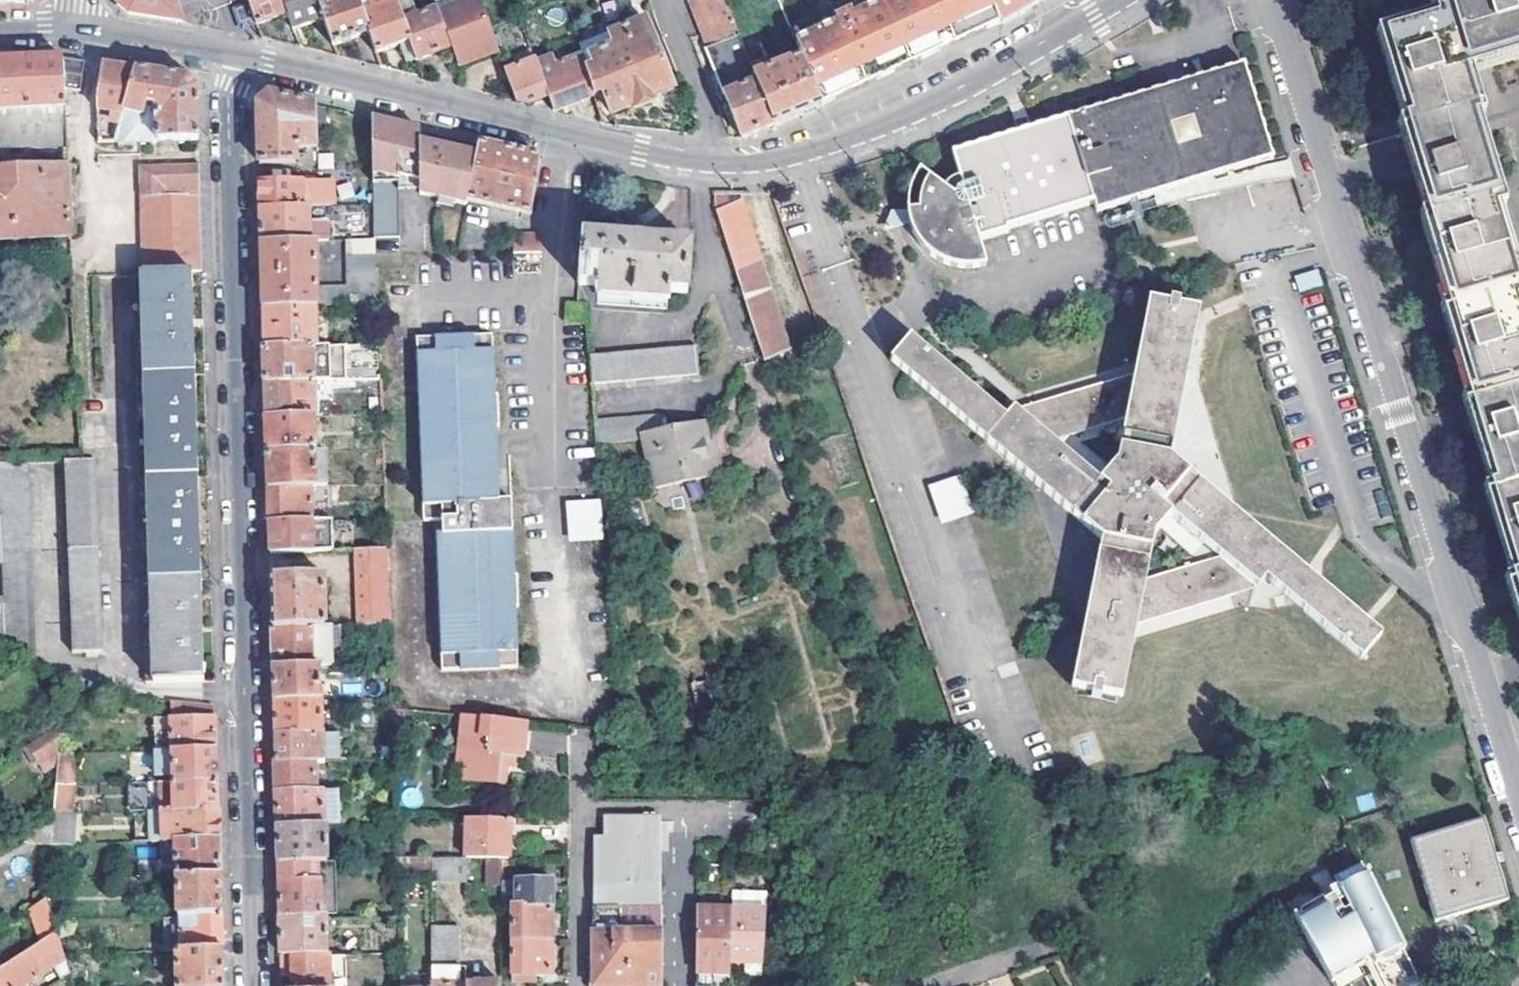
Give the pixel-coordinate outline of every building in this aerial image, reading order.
[(182,23),(181,21),(173,0),(115,0),(118,6),(123,11),(130,16),(182,23)] [(250,6),(255,20),(257,26),(288,15),(283,0),(248,0),(250,6)] [(317,0),(283,0),(288,15),(294,32),(325,21),(317,0)] [(325,21),(335,48),(370,36),(360,8),(357,0),(333,0),(326,3),(325,0),(317,0),(325,21)] [(395,2),(395,0),(380,0),(380,1),(360,8),(370,36),(378,57),(402,48),(411,45),(395,2)] [(395,2),(411,45),(418,64),(452,51),(439,16),(438,12),(415,21),(413,17),(417,16),(411,0),(400,0),(395,2)] [(732,23),(723,0),(692,0),(690,1),(703,34),(732,23)] [(779,5),(801,60),(818,101),(832,95),(869,78),(875,76),(892,68),(919,56),(940,46),(946,43),(987,25),(1001,19),(992,0),(790,0),(779,5)] [(1001,19),(1003,24),(1044,0),(992,0),(1001,19)] [(1460,6),(1442,12),(1446,27),(1389,44),(1416,134),(1410,135),(1436,225),(1441,223),(1444,235),(1447,248),(1439,251),(1457,315),(1461,314),(1465,326),(1469,338),(1460,341),(1478,404),(1481,403),(1484,412),(1489,429),(1481,431),(1499,495),(1502,494),(1506,506),(1511,519),(1502,521),(1518,579),(1518,0),(1482,0),(1460,6)] [(439,16),(452,51),(457,67),(497,53),(489,30),(479,1),(439,16)] [(241,25),(255,20),(250,6),(236,12),(241,25)] [(1003,24),(1001,19),(987,25),(989,30),(1003,24)] [(591,56),(584,59),(596,97),(603,95),(611,116),(632,108),(633,111),(635,112),(653,105),(655,102),(654,99),(674,92),(647,22),(586,45),(591,56)] [(773,127),(754,79),(732,23),(703,34),(709,50),(706,52),(741,141),(745,139),(773,127)] [(411,45),(402,48),(410,67),(418,64),(411,45)] [(942,52),(940,46),(919,56),(921,61),(942,52)] [(528,107),(548,99),(536,67),(531,52),(511,60),(515,71),(505,74),(515,103),(522,105),(528,107)] [(554,59),(536,67),(548,99),(554,113),(563,110),(596,97),(584,59),(583,57),(557,67),(554,59)] [(65,112),(64,85),(63,60),(26,61),(4,62),(0,62),(0,111),(19,110),(19,115),(65,112)] [(63,60),(64,85),(81,87),(84,62),(63,60)] [(501,64),(505,74),(515,71),(511,60),(501,64)] [(801,60),(754,79),(773,127),(780,124),(820,108),(818,101),(801,60)] [(125,115),(126,142),(128,142),(129,148),(136,148),(136,142),(199,140),(198,90),(188,78),(143,71),(101,64),(97,96),(97,100),(100,111),(122,110),(122,115),(125,115)] [(1007,230),(1056,216),(1096,204),(1099,213),(1153,197),(1188,186),(1193,200),(1224,194),(1219,177),(1277,159),(1265,118),(1249,65),(1202,79),(1186,84),(1023,133),(954,153),(952,154),(945,178),(928,182),(927,182),(924,188),(920,197),(916,206),(916,211),(915,216),(907,216),(907,224),(909,231),(912,242),(919,251),(929,261),(939,267),(951,272),(965,274),(975,273),(987,269),(979,244),(989,241),(1009,235),(1007,230)] [(895,74),(892,68),(875,76),(877,82),(895,74)] [(603,95),(596,97),(602,119),(611,116),(603,95)] [(818,101),(820,108),(835,101),(832,95),(818,101)] [(259,105),(260,164),(296,164),(296,148),(318,148),(317,107),(307,104),(270,96),(259,105)] [(65,112),(19,115),(19,110),(0,111),(0,146),(38,144),(66,143),(65,114),(65,112)] [(122,110),(100,111),(100,125),(100,142),(126,142),(125,115),(122,115),(122,110)] [(398,176),(404,176),(422,175),(422,185),(422,188),(466,206),(467,202),(478,156),(427,145),(422,144),(421,131),(372,120),(373,170),(374,180),(375,239),(399,238),(398,188),(398,176)] [(38,144),(39,163),(67,162),(66,143),(38,144)] [(530,217),(543,159),(515,153),(480,145),(478,156),(467,202),(530,217)] [(1219,177),(1224,194),(1283,181),(1277,159),(1219,177)] [(70,235),(67,162),(39,163),(0,165),(0,238),(70,235)] [(141,169),(145,274),(192,273),(203,272),(201,194),(200,167),(141,169)] [(344,181),(374,180),(373,170),(337,171),(337,181),(344,181)] [(422,185),(422,175),(404,176),(402,176),(402,188),(422,185)] [(337,181),(260,182),(261,202),(261,208),(300,207),(300,195),(308,195),(344,193),(344,181),(337,181)] [(1188,186),(1153,197),(1156,208),(1193,200),(1188,186)] [(309,207),(308,195),(300,195),(300,207),(309,207)] [(743,204),(716,212),(764,362),(790,354),(743,204)] [(300,207),(261,208),(262,215),(262,243),(317,242),(316,236),(309,235),(309,207),(300,207)] [(884,237),(909,231),(907,224),(907,216),(890,217),(884,237)] [(581,256),(577,303),(585,303),(665,310),(665,299),(671,300),(672,293),(688,294),(692,247),(647,242),(647,232),(630,230),(630,241),(583,236),(581,256)] [(511,252),(511,257),(539,257),(541,238),(512,238),(511,252)] [(317,307),(376,304),(375,267),(375,241),(349,241),(350,289),(318,289),(317,242),(262,243),(262,251),(263,307),(317,307)] [(1294,276),(1299,291),(1321,284),(1316,268),(1294,276)] [(145,683),(202,682),(201,631),(198,532),(196,426),(193,326),(192,273),(145,274),(135,274),(145,683)] [(1047,443),(1011,412),(1006,417),(1003,421),(908,341),(889,365),(1099,542),(1070,693),(1089,696),(1089,701),(1099,704),(1100,698),(1119,701),(1134,628),(1233,596),(1201,564),(1142,582),(1150,540),(1170,518),(1219,558),(1255,589),(1265,579),(1359,660),(1379,636),(1169,456),(1189,350),(1196,312),(1179,307),(1180,301),(1169,299),(1168,304),(1148,299),(1134,366),(1132,376),(1033,406),(1044,416),(1068,437),(1124,422),(1116,465),(1105,476),(1097,485),(1047,443)] [(317,307),(263,307),(264,341),(264,349),(317,347),(317,307)] [(488,339),(412,342),(418,524),(429,524),(436,523),(437,535),(429,535),(434,675),(510,671),(506,507),(500,507),(494,507),(488,339)] [(317,347),(264,349),(265,365),(265,378),(265,384),(312,382),(379,381),(379,345),(317,347)] [(590,357),(593,384),(701,375),(698,348),(590,357)] [(313,416),(312,382),(265,384),(266,400),(266,417),(313,416)] [(1011,412),(1047,443),(1061,440),(1068,437),(1044,416),(1033,406),(1030,407),(1026,408),(1011,412)] [(313,416),(266,417),(267,424),(267,452),(314,451),(313,416)] [(661,431),(659,417),(637,419),(639,436),(645,435),(661,431)] [(595,422),(598,445),(640,442),(639,436),(637,419),(595,422)] [(645,435),(657,489),(726,475),(722,457),(710,458),(702,423),(661,431),(645,435)] [(314,451),(267,452),(269,481),(269,489),(311,489),(316,489),(316,487),(327,485),(327,451),(314,451)] [(64,460),(71,649),(100,649),(95,459),(64,460)] [(7,650),(36,669),(28,462),(1,463),(5,602),(7,650)] [(961,473),(927,483),(939,523),(973,513),(961,473)] [(312,522),(311,489),(269,489),(269,496),(269,523),(312,522)] [(603,539),(601,497),(564,499),(567,541),(603,539)] [(269,530),(269,553),(312,553),(312,549),(332,549),(331,522),(312,522),(269,523),(269,530)] [(385,551),(356,552),(359,627),(388,626),(385,551)] [(1201,564),(1233,596),(1255,589),(1219,558),(1201,564)] [(323,577),(271,577),(271,586),(271,629),(324,628),(323,577)] [(318,667),(331,667),(330,628),(324,628),(271,629),(271,648),(272,668),(318,667)] [(372,666),(372,677),(389,676),(389,666),(372,666)] [(318,700),(318,667),(272,668),(273,693),(273,701),(318,700)] [(318,700),(273,701),(274,726),(274,735),(318,733),(318,700)] [(213,706),(170,702),(170,719),(172,752),(215,751),(214,724),(213,706)] [(467,767),(464,785),(507,788),(509,770),(510,760),(518,760),(524,760),(528,724),(461,718),(458,766),(467,767)] [(170,719),(155,720),(155,753),(172,752),(170,719)] [(27,750),(37,768),(57,756),(58,731),(27,750)] [(322,762),(321,733),(318,733),(274,735),(275,743),(275,755),(275,764),(313,763),(322,762)] [(156,777),(150,777),(150,782),(215,780),(215,757),(215,751),(172,752),(172,777),(156,777)] [(172,752),(155,753),(156,777),(172,777),(172,752)] [(57,756),(55,785),(73,785),(73,756),(57,756)] [(509,770),(517,770),(518,760),(510,760),(509,770)] [(313,763),(275,764),(276,772),(276,794),(313,793),(313,763)] [(215,780),(150,782),(150,813),(216,811),(216,804),(215,780)] [(55,785),(53,816),(72,816),(73,785),(55,785)] [(337,827),(336,792),(322,793),(321,828),(324,827),(337,827)] [(313,793),(276,794),(276,803),(277,829),(321,828),(322,793),(313,793)] [(216,817),(216,811),(150,813),(150,828),(134,828),(135,843),(177,842),(217,842),(216,817)] [(51,846),(73,845),(75,816),(72,816),(53,816),(53,823),(51,846)] [(660,817),(605,816),(604,838),(661,839),(660,817)] [(465,818),(466,857),(510,857),(510,819),(465,818)] [(1410,840),(1433,922),(1506,901),(1482,820),(1410,840)] [(25,839),(25,845),(51,846),(53,823),(25,839)] [(325,862),(324,827),(321,828),(277,829),(277,838),(278,863),(305,863),(325,862)] [(604,838),(593,838),(592,893),(660,893),(661,839),(604,838)] [(217,842),(177,842),(178,877),(218,877),(217,850),(217,842)] [(432,869),(431,882),(439,881),(440,857),(394,858),(394,870),(432,869)] [(439,881),(466,881),(466,857),(440,857),(439,881)] [(486,861),(486,890),(500,889),(500,861),(486,861)] [(330,916),(329,862),(325,862),(305,863),(306,881),(319,881),(319,916),(325,916),(330,916)] [(305,863),(278,863),(279,888),(280,917),(319,916),(319,881),(306,881),(305,863)] [(218,877),(178,877),(178,916),(182,916),(219,916),(219,909),(218,877)] [(504,882),(504,905),(513,905),(551,906),(552,878),(518,878),(518,882),(504,882)] [(1375,886),(1329,910),(1358,961),(1368,956),(1371,963),(1404,946),(1375,886)] [(591,985),(659,985),(660,893),(592,893),(591,985)] [(32,910),(43,944),(57,936),(47,901),(32,910)] [(513,905),(512,938),(551,940),(551,906),(513,905)] [(1321,965),(1327,976),(1355,962),(1358,961),(1329,910),(1299,926),(1321,965)] [(762,966),(765,911),(731,911),(729,965),(762,966)] [(219,916),(182,916),(182,937),(183,952),(221,951),(220,945),(219,916)] [(319,916),(280,917),(280,925),(281,956),(290,955),(325,955),(325,916),(319,916)] [(694,985),(698,985),(726,985),(726,925),(695,925),(694,985)] [(467,985),(458,985),(457,964),(457,928),(432,928),(431,965),(431,985),(467,985)] [(67,966),(57,936),(43,944),(0,972),(0,985),(25,985),(60,964),(63,968),(67,966)] [(182,937),(172,937),(173,952),(177,952),(183,952),(182,937)] [(512,938),(511,982),(536,983),(536,974),(551,974),(551,940),(512,938)] [(177,952),(178,985),(221,985),(221,959),(221,951),(183,952),(177,952)] [(343,954),(328,955),(329,985),(344,985),(343,954)] [(290,955),(291,985),(329,985),(328,955),(325,955),(290,955)] [(1355,962),(1327,976),(1331,983),(1359,969),(1355,962)]
